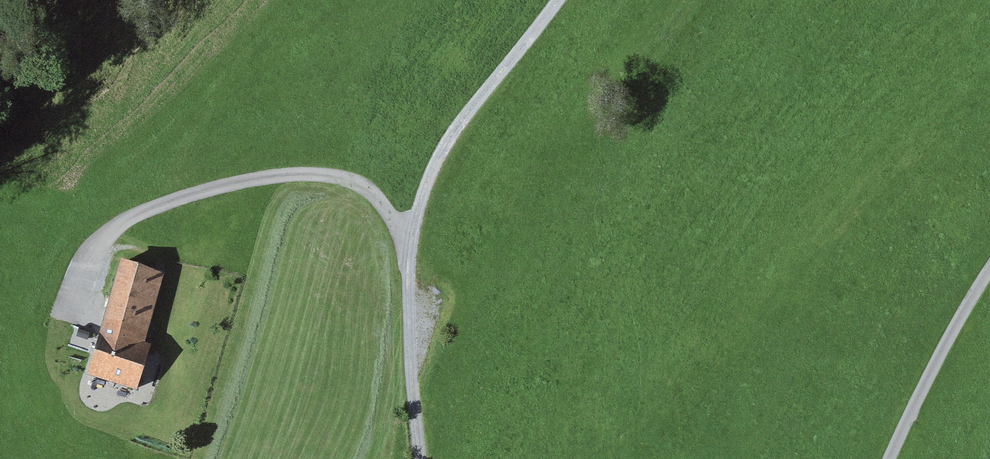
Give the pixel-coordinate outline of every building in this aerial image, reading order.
[(165,278),(117,264),(82,382),(136,398),(150,352),(143,350),(165,278)]
